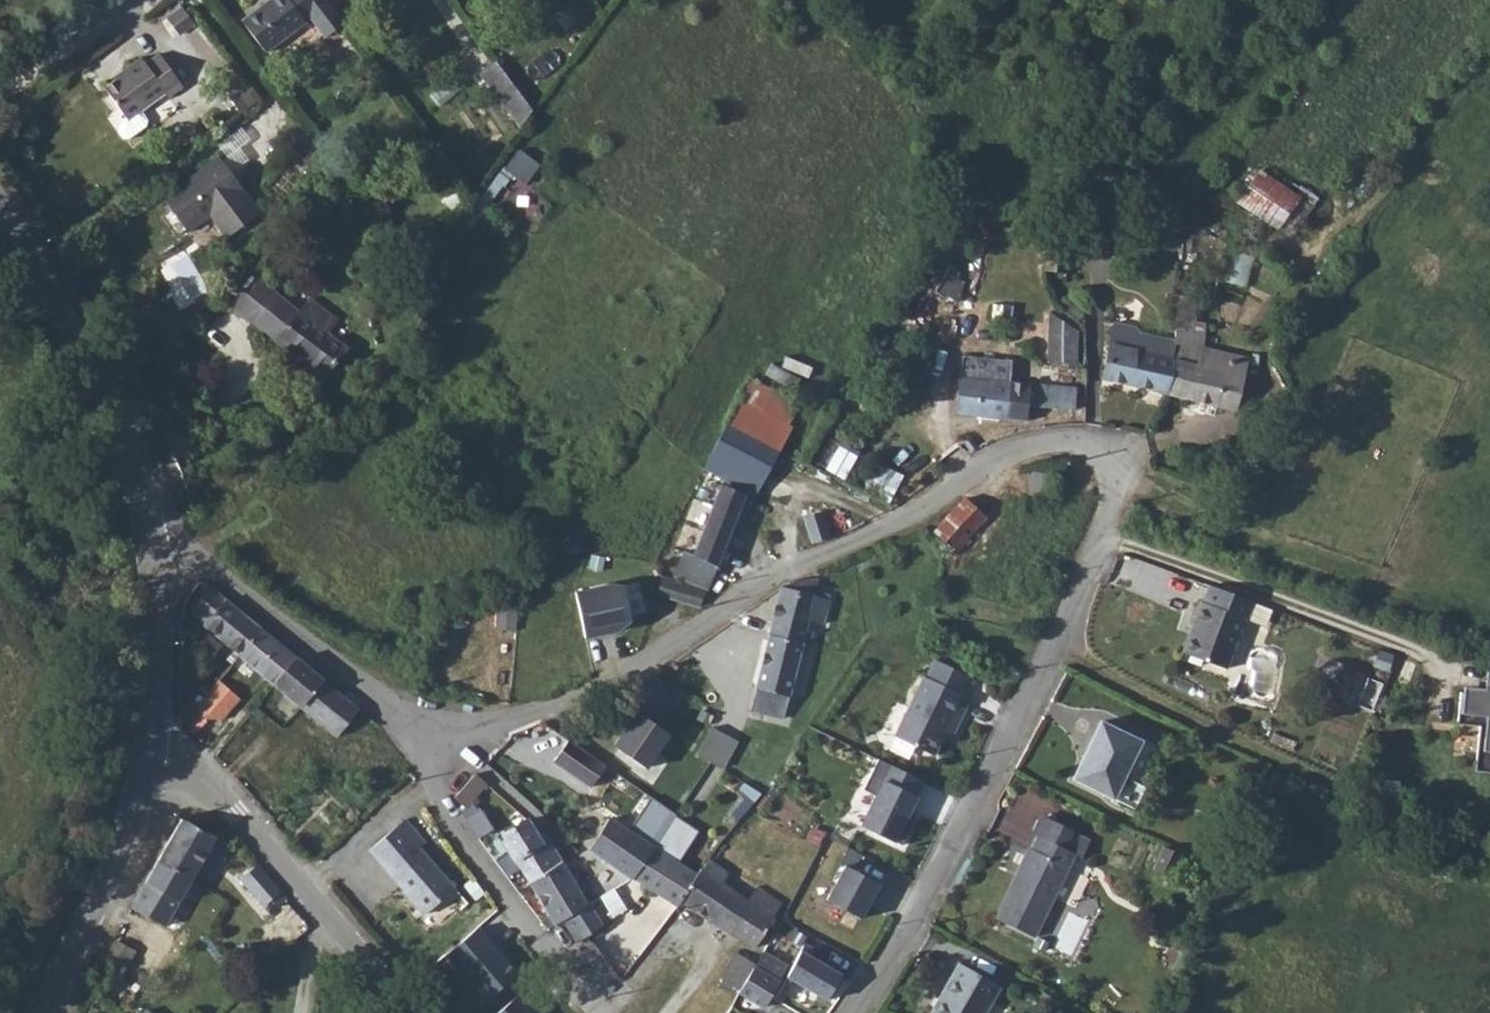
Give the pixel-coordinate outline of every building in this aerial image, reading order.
[(213,36),(239,69),(281,38),(279,35),(285,30),(301,50),(318,36),(291,0),(266,0),(258,6),(254,3),(213,36)] [(111,76),(89,93),(109,121),(146,95),(151,100),(166,89),(143,58),(130,67),(124,60),(108,72),(111,76)] [(518,123),(535,111),(497,59),(480,72),(518,123)] [(485,87),(466,99),(506,151),(520,132),(485,87)] [(520,148),(506,167),(527,182),(541,163),(520,148)] [(212,159),(152,201),(175,233),(206,211),(223,235),(251,215),(212,159)] [(1259,166),(1237,202),(1288,233),(1310,197),(1259,166)] [(939,261),(926,282),(957,300),(969,279),(939,261)] [(246,288),(222,317),(314,383),(324,371),(330,377),(344,359),(306,330),(314,317),(287,298),(277,310),(246,288)] [(1079,364),(1080,320),(1049,320),(1048,363),(1079,364)] [(1117,387),(1153,399),(1163,372),(1159,369),(1142,364),(1148,347),(1121,337),(1114,355),(1098,351),(1092,379),(1117,387)] [(1163,372),(1153,399),(1220,424),(1237,382),(1167,353),(1159,369),(1163,372)] [(956,356),(944,413),(1010,425),(1014,405),(1058,412),(1062,397),(999,386),(1003,366),(956,356)] [(752,375),(707,467),(756,496),(795,425),(792,422),(802,402),(752,375)] [(879,461),(866,489),(891,500),(904,473),(879,461)] [(674,577),(711,588),(744,491),(722,484),(698,555),(685,551),(674,577)] [(959,548),(989,515),(966,494),(936,528),(959,548)] [(805,515),(814,541),(832,535),(824,508),(805,515)] [(674,577),(664,573),(658,594),(703,607),(711,588),(674,577)] [(782,591),(781,594),(774,624),(760,621),(756,640),(768,643),(751,715),(786,723),(810,622),(824,625),(829,600),(820,598),(825,580),(803,575),(788,592),(782,591)] [(611,585),(575,593),(585,636),(618,628),(616,621),(630,618),(622,582),(611,585)] [(217,604),(197,628),(250,672),(269,647),(217,604)] [(1191,621),(1171,673),(1213,692),(1237,642),(1240,643),(1258,651),(1265,633),(1247,625),(1247,624),(1204,606),(1197,623),(1191,621)] [(269,647),(250,672),(279,696),(299,672),(269,647)] [(191,706),(207,722),(227,699),(243,678),(227,664),(191,706)] [(912,687),(883,747),(922,766),(943,723),(949,727),(958,711),(951,707),(961,689),(923,670),(914,688),(912,687)] [(299,672),(279,696),(342,751),(362,726),(299,672)] [(1486,678),(1483,700),(1477,699),(1453,696),(1449,727),(1471,731),(1464,775),(1489,779),(1489,679),(1486,678)] [(639,710),(615,745),(648,769),(672,735),(639,710)] [(714,726),(699,754),(724,767),(739,739),(714,726)] [(191,740),(202,751),(211,740),(200,730),(191,740)] [(572,737),(555,764),(593,788),(609,766),(572,737)] [(1065,793),(1105,811),(1131,757),(1091,738),(1065,793)] [(931,786),(893,766),(863,825),(905,843),(931,786)] [(455,795),(466,806),(487,787),(476,776),(455,795)] [(482,814),(469,823),(480,838),(493,829),(482,814)] [(534,817),(503,835),(530,882),(561,864),(534,817)] [(562,837),(559,842),(581,859),(612,876),(627,885),(643,858),(598,830),(595,835),(567,818),(557,833),(562,837)] [(189,832),(168,872),(200,889),(222,850),(189,832)] [(403,835),(384,851),(391,859),(410,842),(403,835)] [(391,859),(384,851),(367,865),(424,929),(453,904),(421,866),(428,861),(410,842),(391,859)] [(1020,863),(1018,862),(983,931),(1020,950),(1061,869),(1069,873),(1077,857),(1061,847),(1053,863),(1028,850),(1020,863)] [(643,858),(627,885),(655,901),(668,908),(673,901),(686,883),(643,858)] [(1156,861),(1154,860),(1142,884),(1159,892),(1171,869),(1156,861)] [(561,864),(530,882),(556,925),(562,922),(587,908),(561,864)] [(881,885),(845,866),(827,900),(864,919),(881,885)] [(700,868),(691,878),(713,892),(721,880),(700,868)] [(200,889),(168,872),(141,923),(172,941),(200,889)] [(293,914),(262,878),(250,890),(271,916),(276,911),(285,921),(293,914)] [(686,883),(673,901),(707,924),(725,936),(740,911),(734,906),(713,892),(691,878),(686,883)] [(740,911),(725,936),(746,950),(762,926),(758,923),(770,903),(746,887),(734,906),(740,911)] [(587,908),(562,922),(573,941),(598,926),(587,908)] [(440,959),(480,1004),(518,971),(478,926),(440,959)] [(733,1001),(751,1012),(757,1012),(779,972),(755,957),(746,975),(733,1001)] [(724,962),(708,989),(732,1002),(733,1001),(746,975),(724,962)] [(791,962),(779,984),(816,1008),(829,986),(798,966),(791,962)] [(933,1012),(987,1012),(993,1003),(954,978),(933,1012)] [(519,992),(495,1012),(537,1012),(519,992)]
